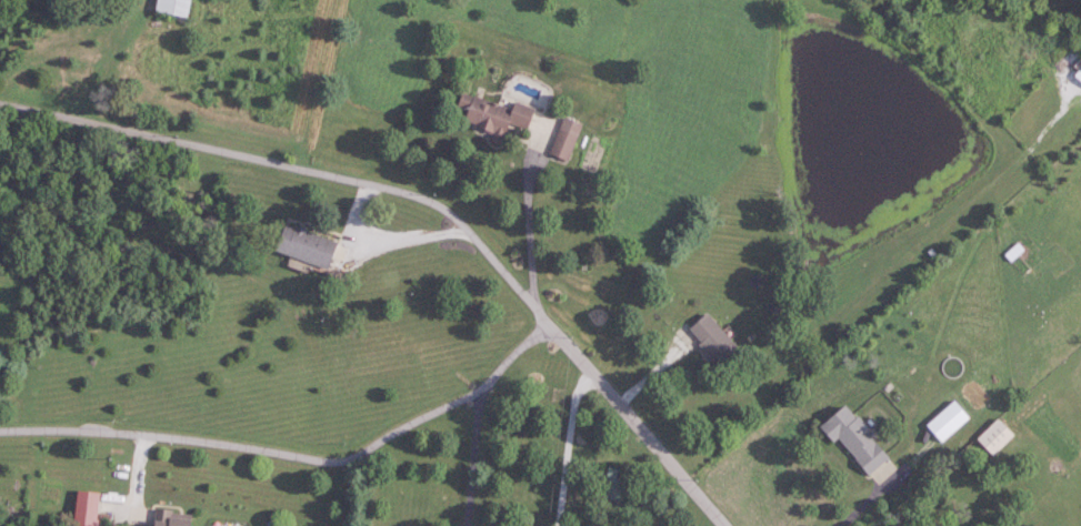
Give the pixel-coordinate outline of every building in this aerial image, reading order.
[(159,12),(191,18),(193,0),(161,0),(159,12)] [(515,110),(465,93),(459,111),(469,114),(466,123),(494,133),(491,142),(505,146),(513,124),(530,130),(537,110),(517,103),(515,110)] [(552,155),(570,162),(584,125),(566,118),(552,155)] [(279,253),(332,269),(341,242),(288,225),(279,253)] [(1007,255),(1013,261),(1026,251),(1020,244),(1007,255)] [(691,331),(724,368),(743,351),(710,314),(691,331)] [(972,416),(955,400),(928,426),(944,442),(972,416)] [(870,476),(893,455),(848,404),(825,425),(870,476)] [(979,439),(995,455),(1017,434),(1000,417),(979,439)] [(624,469),(609,467),(606,499),(621,500),(624,469)] [(102,492),(79,490),(77,525),(100,525),(102,492)] [(157,509),(157,525),(194,525),(194,517),(177,517),(177,509),(157,509)]
